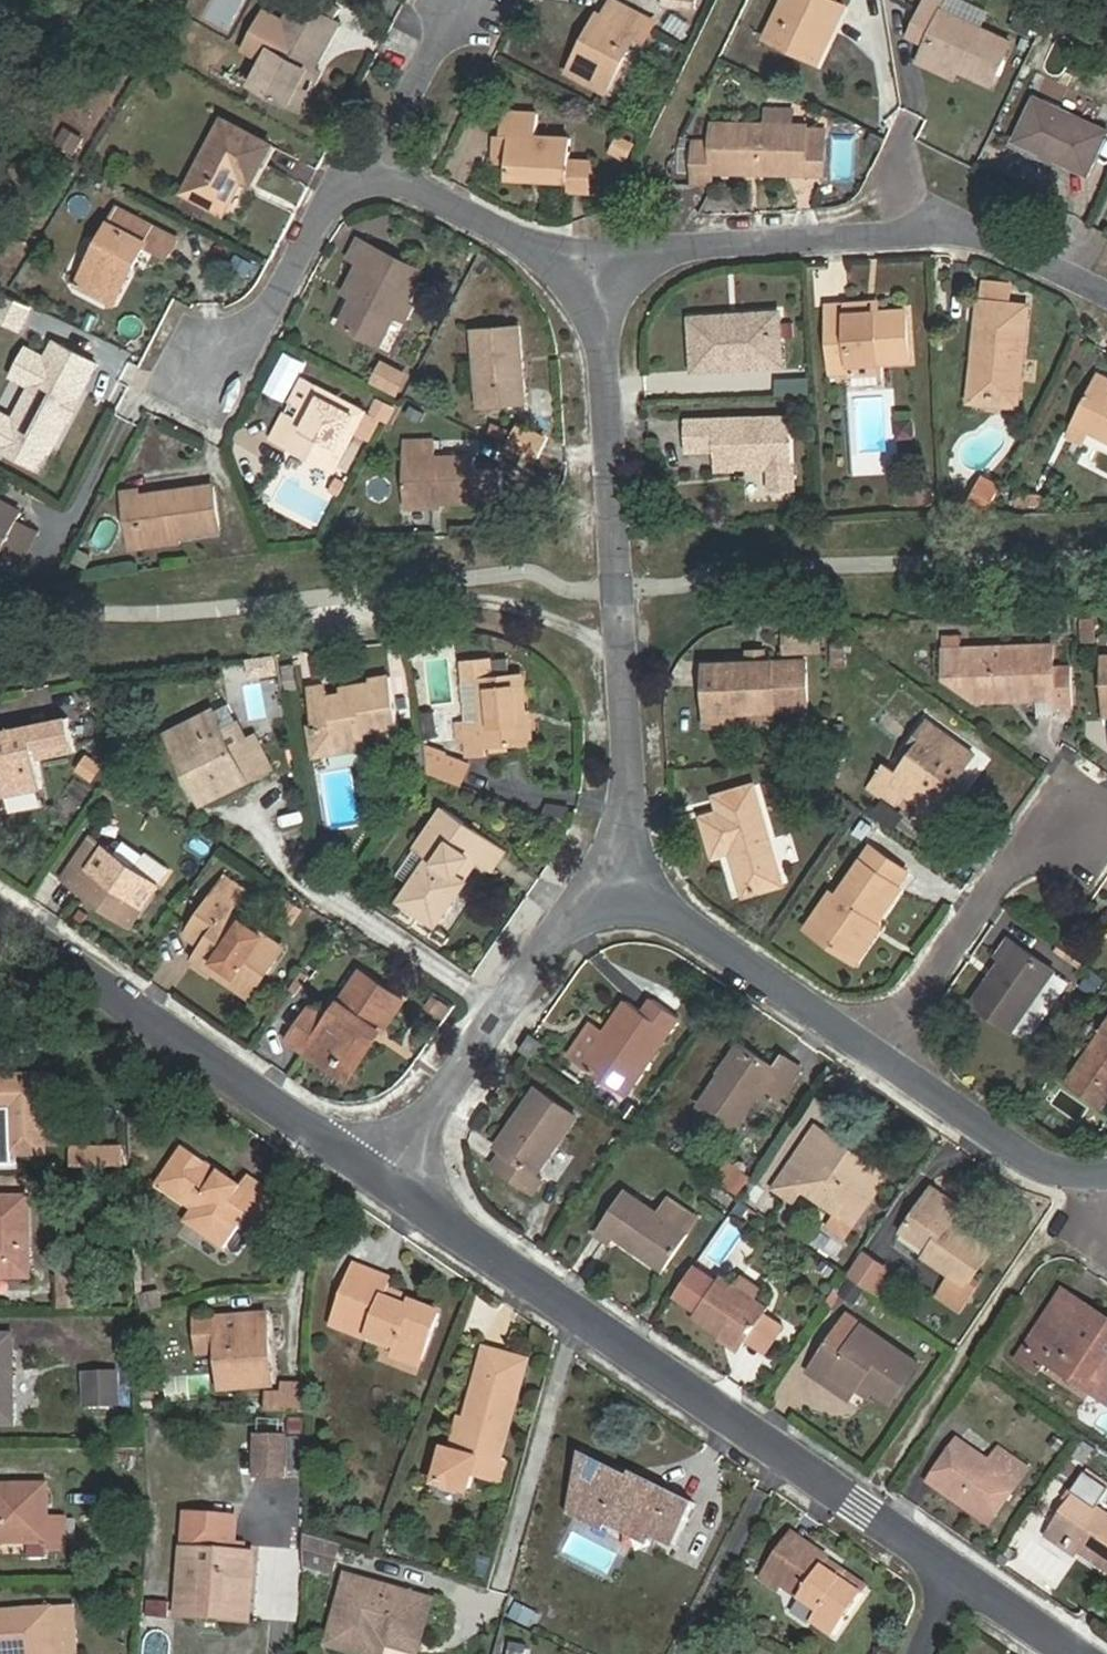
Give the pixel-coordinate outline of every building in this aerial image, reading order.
[(577,37),(561,70),(597,89),(626,31),(620,28),(628,11),(604,0),(602,0),(595,12),(582,40),(577,37)] [(780,44),(790,22),(785,19),(794,0),(787,0),(770,39),(780,44)] [(780,44),(823,63),(833,40),(827,37),(842,3),(837,1),(837,0),(794,0),(785,19),(790,22),(780,44)] [(930,48),(948,8),(933,1),(915,41),(930,48)] [(827,37),(833,40),(847,6),(842,3),(827,37)] [(257,90),(295,109),(313,72),(318,74),(342,27),(299,5),(289,27),(271,63),(257,90)] [(994,82),(1014,38),(948,8),(930,48),(928,53),(994,82)] [(590,10),(577,37),(582,40),(595,12),(590,10)] [(271,63),(289,27),(269,17),(251,53),(271,63)] [(313,72),(295,109),(305,114),(324,77),(318,74),(313,72)] [(1106,136),(1106,124),(1039,92),(1022,129),(1094,163),(1106,136)] [(518,189),(576,191),(577,164),(577,149),(545,148),(546,125),(510,122),(508,148),(518,148),(518,189)] [(812,174),(812,144),(812,125),(721,124),(721,133),(721,177),(758,178),(758,169),(794,169),(794,177),(812,177),(812,174)] [(73,155),(82,138),(64,128),(54,145),(73,155)] [(721,177),(721,133),(698,134),(698,187),(720,187),(721,177)] [(627,160),(634,142),(616,135),(609,154),(627,160)] [(259,190),(273,161),(225,137),(194,199),(232,219),(250,186),(259,190)] [(831,144),(812,144),(812,174),(831,174),(831,144)] [(577,164),(576,191),(575,201),(592,201),(593,164),(577,164)] [(758,178),(794,177),(794,169),(758,169),(758,178)] [(136,269),(144,273),(153,254),(177,265),(187,245),(123,214),(83,293),(115,309),(136,269)] [(371,290),(365,303),(351,331),(389,350),(404,322),(414,327),(421,312),(417,310),(432,278),(369,247),(361,264),(371,269),(362,286),(371,290)] [(124,313),(144,273),(136,269),(115,309),(124,313)] [(356,299),(365,303),(371,290),(362,286),(356,299)] [(842,371),(861,370),(860,364),(886,362),(888,362),(918,359),(914,310),(887,312),(876,313),(876,302),(836,306),(842,371)] [(886,302),(876,302),(876,313),(887,312),(886,302)] [(984,367),(982,379),(980,404),(1023,408),(1031,312),(983,309),(977,366),(984,367)] [(745,333),(701,336),(703,376),(790,370),(787,318),(744,322),(745,333)] [(700,324),(701,336),(745,333),(744,322),(700,324)] [(537,414),(531,335),(484,338),(489,417),(537,414)] [(56,361),(40,392),(22,426),(63,448),(105,369),(63,348),(56,361)] [(33,388),(40,392),(56,361),(49,357),(33,388)] [(886,362),(860,364),(861,370),(863,387),(890,385),(888,362),(886,362)] [(776,377),(776,396),(808,397),(808,378),(776,377)] [(384,398),(405,409),(414,391),(393,380),(384,398)] [(1093,388),(1106,395),(1106,385),(1096,380),(1093,388)] [(314,416),(296,450),(344,474),(372,419),(311,388),(301,409),(314,416)] [(1093,388),(1072,430),(1106,446),(1106,395),(1093,388)] [(283,443),(296,450),(314,416),(301,409),(283,443)] [(797,424),(695,428),(697,461),(723,460),(724,474),(777,472),(777,499),(801,498),(797,424)] [(418,438),(413,503),(482,509),(482,505),(511,507),(512,480),(484,477),(485,463),(446,460),(447,440),(418,438)] [(904,489),(904,504),(931,504),(931,489),(904,489)] [(992,515),(1000,498),(981,489),(974,507),(992,515)] [(154,546),(188,541),(228,535),(222,492),(147,503),(154,546)] [(28,522),(30,519),(0,503),(0,562),(5,564),(13,550),(28,522)] [(189,547),(188,541),(154,546),(147,503),(134,505),(142,555),(189,547)] [(49,533),(28,522),(13,550),(33,561),(49,533)] [(1078,618),(1079,642),(1094,642),(1094,618),(1078,618)] [(820,631),(780,632),(781,654),(820,653),(820,631)] [(1010,699),(1053,697),(1051,653),(960,657),(962,698),(973,707),(1010,705),(1010,699)] [(962,698),(960,657),(944,657),(945,686),(962,698)] [(492,667),(462,669),(464,689),(481,688),(484,727),(465,728),(469,766),(488,764),(487,757),(529,753),(525,684),(494,687),(492,667)] [(739,719),(758,718),(813,716),(811,667),(716,670),(718,728),(739,728),(739,719)] [(318,732),(321,758),(364,753),(362,737),(375,737),(375,744),(396,743),(391,685),(370,687),(371,692),(355,693),(355,699),(345,700),(329,702),(328,693),(310,695),(313,732),(318,732)] [(464,689),(462,689),(465,728),(484,727),(481,688),(464,689)] [(1053,704),(1053,697),(1010,699),(1010,705),(1053,704)] [(201,782),(193,786),(208,813),(276,779),(262,749),(254,753),(234,715),(212,724),(181,741),(201,782)] [(758,727),(758,718),(739,719),(739,728),(758,727)] [(77,725),(0,741),(0,782),(10,780),(15,804),(53,796),(46,766),(84,759),(77,725)] [(923,811),(940,824),(953,804),(947,800),(953,791),(974,759),(929,726),(917,743),(923,747),(916,758),(899,783),(886,775),(871,798),(895,814),(905,799),(923,811)] [(172,745),(193,786),(201,782),(181,741),(172,745)] [(910,754),(916,758),(923,747),(917,743),(910,754)] [(430,780),(458,790),(465,773),(437,762),(430,780)] [(947,800),(953,804),(959,795),(953,791),(947,800)] [(784,891),(756,794),(719,804),(723,819),(706,824),(717,863),(735,857),(747,902),(784,891)] [(930,838),(940,824),(923,811),(912,826),(930,838)] [(470,866),(480,873),(490,880),(504,860),(441,818),(413,859),(427,869),(417,885),(398,913),(436,938),(468,892),(457,885),(470,866)] [(119,917),(116,922),(134,934),(160,895),(94,847),(66,887),(96,909),(101,904),(119,917)] [(134,871),(162,882),(169,865),(140,853),(134,871)] [(427,869),(413,859),(404,875),(417,885),(427,869)] [(468,892),(480,873),(470,866),(457,885),(468,892)] [(800,951),(837,977),(860,944),(867,949),(892,911),(889,910),(900,894),(864,870),(830,921),(823,917),(800,951)] [(221,973),(216,981),(251,1005),(283,957),(230,920),(234,914),(216,901),(188,940),(205,952),(201,958),(221,973)] [(96,909),(116,922),(119,917),(101,904),(96,909)] [(860,944),(837,977),(849,984),(871,952),(867,949),(860,944)] [(1014,1037),(1055,975),(1010,945),(999,962),(1004,965),(973,1010),(1014,1037)] [(196,967),(216,981),(221,973),(201,958),(196,967)] [(1106,986),(1093,977),(1085,990),(1097,999),(1106,986)] [(378,1035),(383,1039),(404,1008),(364,980),(329,1028),(311,1015),(288,1048),(307,1061),(314,1051),(349,1077),(378,1035)] [(609,1041),(586,1075),(631,1105),(683,1024),(656,1006),(646,1021),(629,1010),(609,1041)] [(1063,1092),(1104,1121),(1106,1117),(1106,1028),(1063,1092)] [(347,1090),(383,1039),(378,1035),(349,1077),(314,1051),(307,1061),(347,1090)] [(580,1071),(586,1075),(609,1041),(603,1036),(580,1071)] [(526,1061),(528,1063),(538,1047),(536,1045),(526,1061)] [(781,1107),(804,1073),(788,1062),(780,1073),(744,1050),(704,1111),(740,1136),(767,1097),(781,1107)] [(47,1089),(0,1089),(0,1123),(13,1122),(14,1165),(48,1165),(47,1089)] [(540,1186),(580,1127),(540,1100),(500,1160),(508,1165),(499,1178),(539,1204),(548,1191),(540,1186)] [(244,1173),(184,1134),(158,1173),(195,1199),(187,1211),(226,1236),(250,1200),(268,1213),(287,1184),(252,1160),(244,1173)] [(819,1135),(801,1162),(815,1171),(833,1145),(819,1135)] [(815,1171),(801,1162),(778,1195),(797,1208),(807,1194),(844,1218),(835,1232),(850,1242),(889,1182),(833,1145),(815,1171)] [(67,1146),(67,1167),(117,1168),(118,1147),(67,1146)] [(762,1219),(776,1204),(755,1184),(741,1199),(762,1219)] [(938,1190),(932,1199),(959,1217),(965,1209),(938,1190)] [(959,1217),(932,1199),(908,1235),(934,1253),(930,1260),(956,1276),(973,1286),(969,1292),(976,1296),(986,1281),(980,1277),(996,1252),(967,1233),(963,1238),(950,1230),(954,1224),(959,1217)] [(658,1261),(655,1264),(671,1276),(695,1241),(631,1200),(603,1242),(621,1254),(626,1246),(629,1242),(658,1261)] [(15,1291),(32,1290),(31,1211),(0,1211),(0,1282),(15,1282),(15,1291)] [(967,1233),(954,1224),(950,1230),(963,1238),(967,1233)] [(626,1246),(655,1264),(658,1261),(629,1242),(626,1246)] [(886,1277),(863,1261),(851,1280),(874,1295),(886,1277)] [(404,1309),(406,1303),(389,1297),(395,1281),(358,1266),(337,1322),(406,1348),(405,1351),(424,1358),(440,1316),(415,1306),(413,1312),(404,1309)] [(973,1286),(956,1276),(945,1294),(968,1309),(976,1296),(969,1292),(973,1286)] [(15,1291),(15,1282),(0,1282),(0,1291),(15,1291)] [(63,1284),(64,1319),(90,1319),(89,1283),(63,1284)] [(762,1309),(743,1296),(727,1285),(700,1324),(748,1357),(753,1350),(764,1334),(778,1343),(789,1327),(762,1309)] [(750,1285),(743,1296),(762,1309),(769,1299),(750,1285)] [(1066,1311),(1106,1339),(1106,1325),(1073,1301),(1066,1311)] [(415,1306),(406,1303),(404,1309),(413,1312),(415,1306)] [(1066,1311),(1029,1366),(1044,1376),(1051,1365),(1106,1402),(1106,1339),(1066,1311)] [(219,1389),(264,1387),(262,1358),(267,1358),(265,1319),(199,1322),(201,1352),(217,1351),(219,1389)] [(868,1386),(879,1393),(898,1406),(924,1369),(853,1320),(835,1348),(850,1358),(835,1381),(860,1398),(863,1393),(868,1386)] [(764,1334),(753,1350),(767,1360),(778,1343),(764,1334)] [(17,1346),(0,1346),(0,1429),(18,1429),(17,1346)] [(850,1358),(835,1348),(815,1378),(855,1405),(860,1398),(835,1381),(850,1358)] [(478,1466),(498,1472),(527,1366),(487,1354),(467,1426),(457,1461),(448,1458),(446,1458),(437,1490),(469,1499),(475,1477),(478,1466)] [(133,1382),(101,1382),(102,1413),(134,1412),(133,1382)] [(875,1400),(879,1393),(868,1386),(863,1393),(875,1400)] [(467,1426),(457,1423),(448,1458),(457,1461),(467,1426)] [(274,1482),(275,1443),(240,1442),(240,1481),(274,1482)] [(988,1472),(992,1466),(964,1446),(959,1453),(988,1472)] [(972,1500),(1000,1520),(1032,1472),(1003,1451),(992,1466),(988,1472),(959,1453),(935,1487),(966,1508),(972,1500)] [(636,1482),(638,1476),(589,1453),(575,1506),(614,1525),(620,1513),(665,1535),(696,1549),(715,1508),(661,1482),(656,1492),(636,1482)] [(498,1472),(478,1466),(475,1477),(495,1483),(498,1472)] [(640,1473),(638,1476),(636,1482),(656,1492),(661,1482),(640,1473)] [(1104,1514),(1106,1510),(1106,1487),(1092,1477),(1078,1498),(1083,1502),(1059,1539),(1106,1572),(1106,1516),(1104,1514)] [(0,1491),(0,1549),(50,1548),(51,1556),(71,1556),(71,1525),(53,1525),(52,1491),(0,1491)] [(995,1528),(1000,1520),(972,1500),(966,1508),(995,1528)] [(614,1525),(575,1506),(570,1523),(627,1550),(632,1540),(657,1552),(665,1535),(620,1513),(614,1525)] [(240,1614),(262,1616),(267,1559),(248,1558),(250,1523),(200,1519),(193,1611),(218,1613),(218,1607),(240,1608),(240,1614)] [(833,1634),(861,1593),(822,1566),(828,1558),(808,1544),(805,1549),(787,1535),(759,1574),(778,1587),(781,1583),(817,1608),(810,1618),(833,1634)] [(345,1549),(310,1539),(309,1568),(337,1576),(345,1549)] [(822,1566),(861,1593),(866,1585),(828,1558),(822,1566)] [(439,1652),(450,1610),(350,1581),(330,1651),(340,1653),(374,1653),(380,1636),(439,1652)] [(192,1621),(262,1627),(262,1616),(240,1614),(240,1608),(218,1607),(218,1613),(193,1611),(192,1621)] [(535,1611),(524,1608),(520,1623),(531,1626),(535,1611)] [(71,1610),(0,1616),(0,1653),(75,1653),(71,1610)] [(439,1652),(380,1636),(374,1653),(386,1653),(386,1651),(398,1653),(438,1653),(439,1652)]
